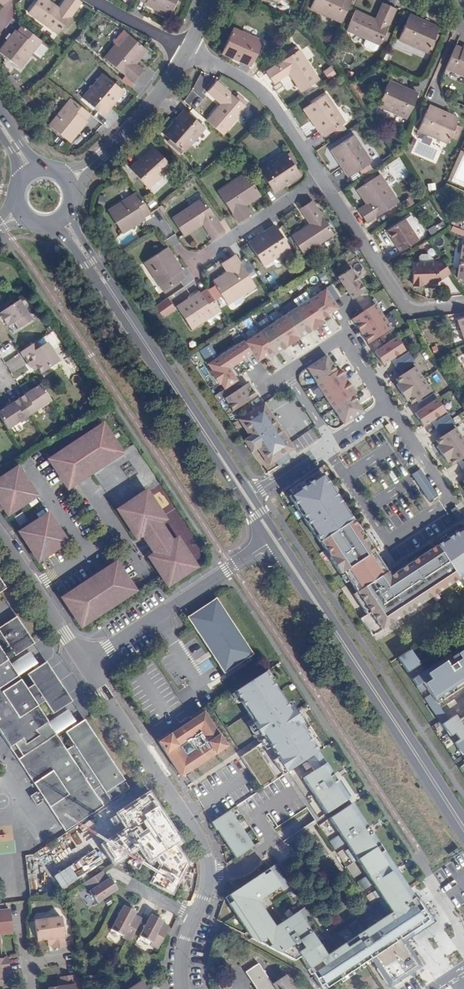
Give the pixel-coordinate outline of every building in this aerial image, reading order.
[(79,0),(64,0),(59,7),(49,0),(38,0),(29,13),(58,35),(82,2),(79,0)] [(146,3),(158,8),(157,11),(169,17),(178,0),(141,0),(146,3)] [(352,0),(314,0),(310,9),(341,23),(352,0)] [(145,5),(157,11),(158,8),(146,3),(145,5)] [(381,45),(383,40),(396,9),(383,3),(376,19),(356,10),(347,31),(380,46),(381,45)] [(440,27),(410,14),(398,41),(429,54),(440,27)] [(42,41),(21,25),(17,30),(9,41),(8,40),(0,49),(0,52),(21,69),(42,41)] [(241,60),(240,63),(251,68),(263,39),(234,28),(223,52),(241,60)] [(16,29),(8,40),(9,41),(17,30),(16,29)] [(116,46),(127,33),(126,31),(115,44),(116,46)] [(148,51),(127,33),(116,46),(115,44),(103,57),(133,83),(144,70),(137,64),(148,51)] [(445,69),(463,77),(463,49),(463,48),(456,45),(445,69)] [(301,49),(267,71),(275,84),(290,75),(301,93),(320,80),(301,49)] [(223,52),(222,55),(230,59),(240,63),(241,60),(223,52)] [(104,117),(113,107),(111,105),(123,91),(103,73),(82,98),(104,117)] [(406,90),(407,88),(390,80),(389,82),(406,90)] [(207,121),(224,136),(247,108),(218,81),(207,93),(220,104),(207,121)] [(419,93),(407,88),(406,90),(389,82),(378,107),(407,120),(419,93)] [(111,105),(113,107),(125,93),(123,91),(111,105)] [(313,120),(320,131),(324,137),(347,123),(327,93),(303,109),(311,122),(313,120)] [(90,114),(70,98),(49,125),(71,143),(80,132),(77,130),(86,120),(90,114)] [(448,144),(459,120),(441,112),(442,110),(430,105),(418,131),(448,144)] [(168,138),(180,149),(185,153),(206,128),(185,109),(176,120),(178,121),(165,136),(168,138)] [(441,112),(459,120),(460,118),(442,110),(441,112)] [(77,130),(80,132),(88,122),(86,120),(77,130)] [(178,121),(176,120),(163,134),(165,136),(178,121)] [(318,133),(320,131),(313,120),(311,122),(318,133)] [(355,135),(332,149),(343,166),(341,168),(348,178),(373,162),(355,135)] [(177,152),(180,149),(168,138),(166,141),(177,152)] [(140,161),(154,148),(153,147),(138,159),(140,161)] [(173,168),(154,148),(140,161),(138,159),(129,168),(149,190),(173,168)] [(343,166),(332,149),(330,151),(341,168),(343,166)] [(283,185),(299,174),(285,152),(258,169),(275,194),(284,187),(283,185)] [(218,191),(238,223),(252,214),(247,206),(262,196),(246,172),(218,191)] [(381,173),(356,190),(366,205),(358,210),(368,224),(400,202),(381,173)] [(301,176),(299,174),(283,185),(284,187),(301,176)] [(150,213),(137,191),(107,210),(123,235),(136,227),(134,224),(145,218),(150,213)] [(203,226),(212,240),(224,232),(203,198),(172,218),(185,237),(203,226)] [(291,235),(304,256),(335,235),(312,201),(300,209),(310,224),(291,235)] [(134,224),(136,227),(146,220),(145,218),(134,224)] [(401,252),(419,239),(406,219),(387,231),(401,252)] [(291,249),(274,223),(263,230),(265,233),(249,243),(265,267),(291,249)] [(265,233),(263,230),(247,240),(249,243),(265,233)] [(185,278),(181,271),(174,261),(176,259),(168,247),(145,263),(163,292),(185,278)] [(419,256),(419,262),(433,261),(427,253),(421,254),(419,256)] [(236,255),(221,264),(226,272),(213,281),(229,306),(257,287),(236,255)] [(438,283),(451,274),(441,258),(437,261),(433,261),(419,262),(412,262),(413,285),(438,285),(438,283)] [(174,261),(181,271),(183,270),(176,259),(174,261)] [(351,268),(338,277),(352,299),(366,290),(351,268)] [(324,275),(319,278),(324,285),(329,282),(324,275)] [(326,288),(334,301),(340,298),(331,284),(325,288),(326,288)] [(260,331),(244,342),(252,353),(257,361),(273,351),(275,354),(325,321),(323,318),(338,308),(334,301),(326,288),(310,299),(310,298),(260,331)] [(192,330),(221,311),(207,289),(201,293),(189,300),(188,298),(177,306),(192,330)] [(189,300),(201,293),(199,291),(188,298),(189,300)] [(32,320),(19,299),(6,308),(10,315),(2,320),(7,327),(13,323),(18,329),(32,320)] [(274,302),(267,307),(274,316),(281,311),(274,302)] [(375,304),(352,319),(368,344),(391,329),(375,304)] [(0,312),(0,317),(1,318),(2,320),(10,315),(6,308),(0,312)] [(396,338),(374,352),(382,365),(405,351),(396,338)] [(244,342),(243,340),(208,363),(213,370),(211,371),(219,384),(221,383),(225,389),(238,380),(230,368),(252,353),(244,342)] [(35,342),(19,353),(30,368),(31,367),(34,365),(37,369),(40,373),(59,361),(47,342),(39,348),(35,342)] [(407,353),(392,363),(395,368),(410,358),(407,353)] [(337,371),(326,356),(307,368),(318,384),(317,384),(333,409),(334,409),(344,424),(363,411),(353,396),(356,394),(340,369),(337,371)] [(414,364),(410,358),(395,368),(399,374),(414,364)] [(431,392),(415,367),(395,379),(398,384),(396,385),(407,402),(410,400),(412,404),(431,392)] [(248,383),(225,398),(233,411),(256,396),(248,383)] [(26,394),(25,395),(19,399),(30,416),(52,401),(40,384),(31,390),(26,394)] [(210,389),(219,402),(224,400),(215,386),(210,389)] [(437,399),(434,393),(418,403),(422,409),(437,399)] [(19,399),(13,403),(10,404),(5,408),(0,411),(0,418),(8,431),(30,416),(19,399)] [(437,399),(415,414),(423,427),(445,412),(437,399)] [(244,441),(252,453),(258,448),(269,465),(295,449),(265,403),(239,420),(250,436),(244,441)] [(451,419),(448,414),(432,424),(436,430),(451,419)] [(455,425),(451,419),(436,430),(439,435),(455,425)] [(390,423),(385,426),(390,434),(395,431),(390,423)] [(102,428),(48,464),(66,492),(121,456),(102,428)] [(455,428),(436,440),(439,445),(437,447),(447,463),(450,461),(453,465),(463,458),(463,441),(455,428)] [(0,480),(0,508),(8,520),(12,517),(20,511),(39,499),(18,468),(0,480)] [(420,469),(411,475),(429,502),(439,496),(420,469)] [(290,496),(315,534),(319,532),(324,539),(321,541),(331,557),(330,557),(341,574),(344,571),(358,592),(355,594),(364,609),(368,606),(372,612),(362,618),(373,635),(433,596),(431,593),(438,589),(440,592),(463,576),(463,527),(417,558),(420,561),(407,570),(405,566),(394,573),(399,580),(395,583),(353,519),(350,522),(344,512),(347,510),(323,474),(320,476),(317,472),(290,490),(293,494),(290,496)] [(144,494),(117,512),(135,540),(141,536),(157,559),(151,563),(168,590),(195,572),(178,545),(172,548),(158,525),(162,522),(144,494)] [(457,507),(451,511),(458,521),(463,518),(457,507)] [(28,523),(21,513),(13,518),(19,528),(28,523)] [(47,515),(16,536),(37,567),(68,546),(47,515)] [(58,603),(78,632),(136,593),(116,564),(58,603)] [(8,586),(3,578),(0,580),(0,581),(0,591),(8,586)] [(187,617),(194,629),(223,673),(252,654),(216,598),(187,617)] [(9,747),(14,744),(22,756),(17,759),(39,793),(36,794),(35,792),(29,796),(35,805),(41,802),(39,799),(42,797),(64,831),(102,805),(93,790),(99,785),(109,801),(119,794),(114,786),(124,780),(84,720),(77,725),(71,728),(65,732),(73,744),(66,749),(55,733),(47,722),(37,706),(44,701),(52,714),(71,701),(57,680),(45,662),(38,666),(33,670),(26,674),(32,684),(25,688),(17,676),(9,664),(1,652),(8,647),(14,656),(33,643),(15,616),(0,626),(0,734),(9,747)] [(410,650),(398,657),(421,693),(426,691),(429,696),(425,699),(438,718),(443,714),(437,705),(463,687),(463,645),(424,672),(410,650)] [(29,652),(9,664),(17,676),(31,666),(36,663),(29,652)] [(270,682),(264,673),(235,691),(241,700),(240,701),(254,724),(253,725),(258,732),(254,734),(258,741),(264,736),(267,740),(241,757),(262,789),(306,760),(318,752),(324,748),(302,715),(297,719),(294,715),(297,713),(292,706),(289,708),(271,681),(270,682)] [(69,725),(74,721),(67,709),(47,722),(55,733),(69,725)] [(203,714),(158,744),(181,778),(226,748),(203,714)] [(462,755),(463,754),(463,718),(459,721),(457,717),(444,726),(451,737),(455,734),(458,740),(455,744),(462,755)] [(348,798),(318,752),(306,760),(313,771),(302,778),(325,813),(348,798)] [(196,780),(191,773),(187,776),(192,783),(196,780)] [(432,917),(419,897),(415,899),(352,803),(328,819),(335,829),(325,835),(330,843),(340,836),(344,842),(340,845),(348,857),(352,854),(362,869),(352,876),(357,883),(367,877),(371,882),(366,885),(386,915),(363,929),(356,919),(347,924),(355,936),(326,954),(304,921),(310,917),(303,906),(274,926),(258,900),(279,886),(282,890),(289,886),(275,863),(228,894),(232,900),(228,903),(252,939),(293,960),(300,957),(322,988),(325,988),(371,959),(390,988),(423,966),(406,941),(435,922),(432,917)] [(229,810),(211,822),(215,830),(217,830),(235,857),(252,845),(229,810)] [(157,811),(109,840),(126,868),(174,839),(157,811)] [(269,813),(266,815),(274,828),(277,826),(269,813)] [(101,871),(84,883),(89,889),(87,890),(95,902),(116,888),(108,876),(106,878),(101,871)] [(232,900),(228,894),(225,896),(224,897),(228,903),(232,900)] [(129,942),(142,918),(134,915),(135,913),(122,906),(110,928),(124,935),(122,938),(129,942)] [(10,921),(9,910),(0,911),(0,922),(10,921)] [(156,950),(168,927),(163,924),(164,922),(151,915),(139,937),(150,943),(149,947),(156,950)] [(36,941),(46,940),(49,940),(50,946),(51,949),(64,947),(61,916),(33,920),(36,941)] [(12,934),(10,921),(0,922),(0,935),(12,934)] [(0,959),(0,985),(2,985),(0,975),(0,972),(6,971),(9,971),(7,958),(0,959)] [(285,975),(272,984),(258,963),(245,972),(256,988),(295,988),(285,975)] [(59,980),(60,986),(56,986),(46,987),(46,988),(74,988),(72,974),(58,976),(59,980)]
